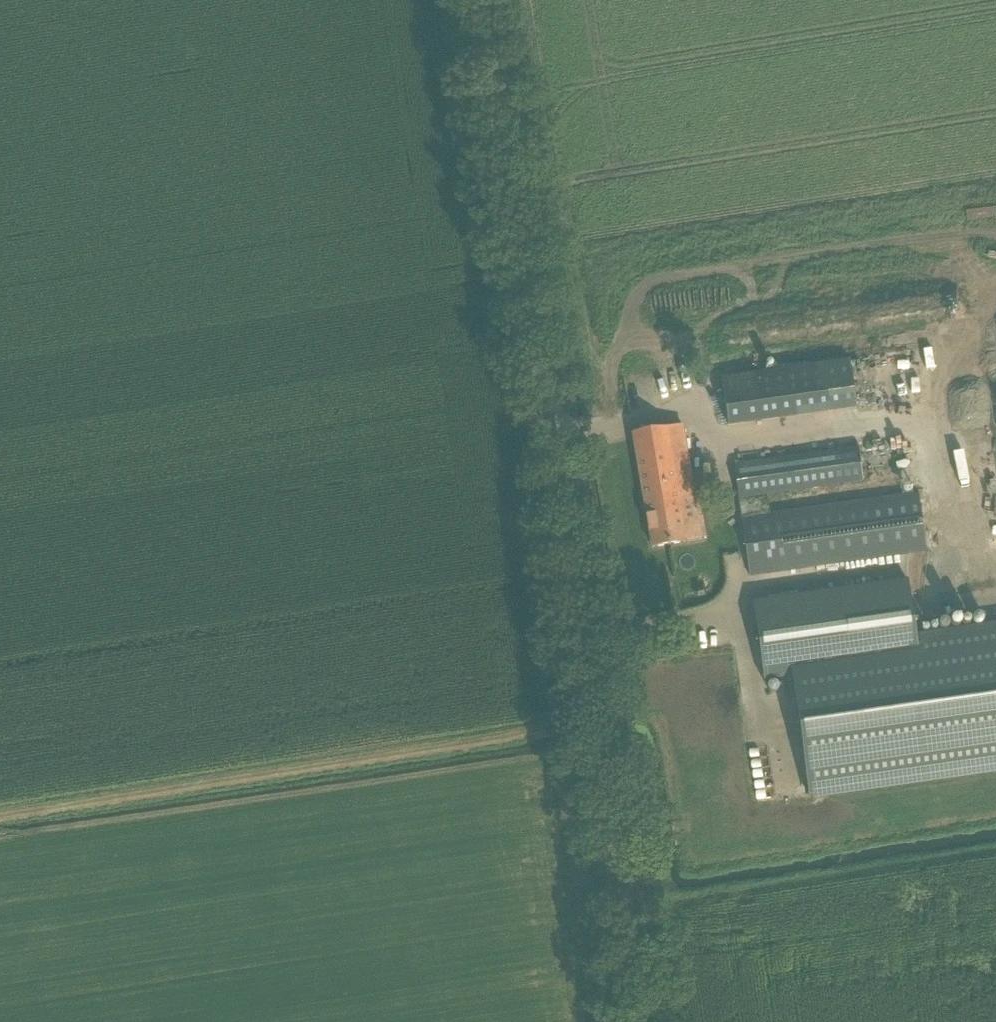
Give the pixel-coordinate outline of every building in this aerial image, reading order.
[(881,408),(891,408),(899,406),(906,402),(911,398),(916,392),(919,385),(920,377),(919,367),(914,357),(906,349),(894,344),(883,343),(875,345),(868,350),(858,360),(854,373),(855,384),(860,395),(869,403),(881,408)] [(717,379),(725,426),(855,406),(848,358),(717,379)] [(683,425),(633,433),(652,549),(686,543),(681,517),(697,514),(683,425)] [(731,466),(749,576),(925,548),(917,491),(770,515),(767,495),(771,494),(772,502),(781,501),(780,493),(861,480),(856,446),(731,466)] [(873,448),(873,457),(898,456),(897,447),(873,448)] [(916,638),(907,579),(752,601),(764,680),(792,676),(809,796),(995,769),(995,627),(916,638)]
